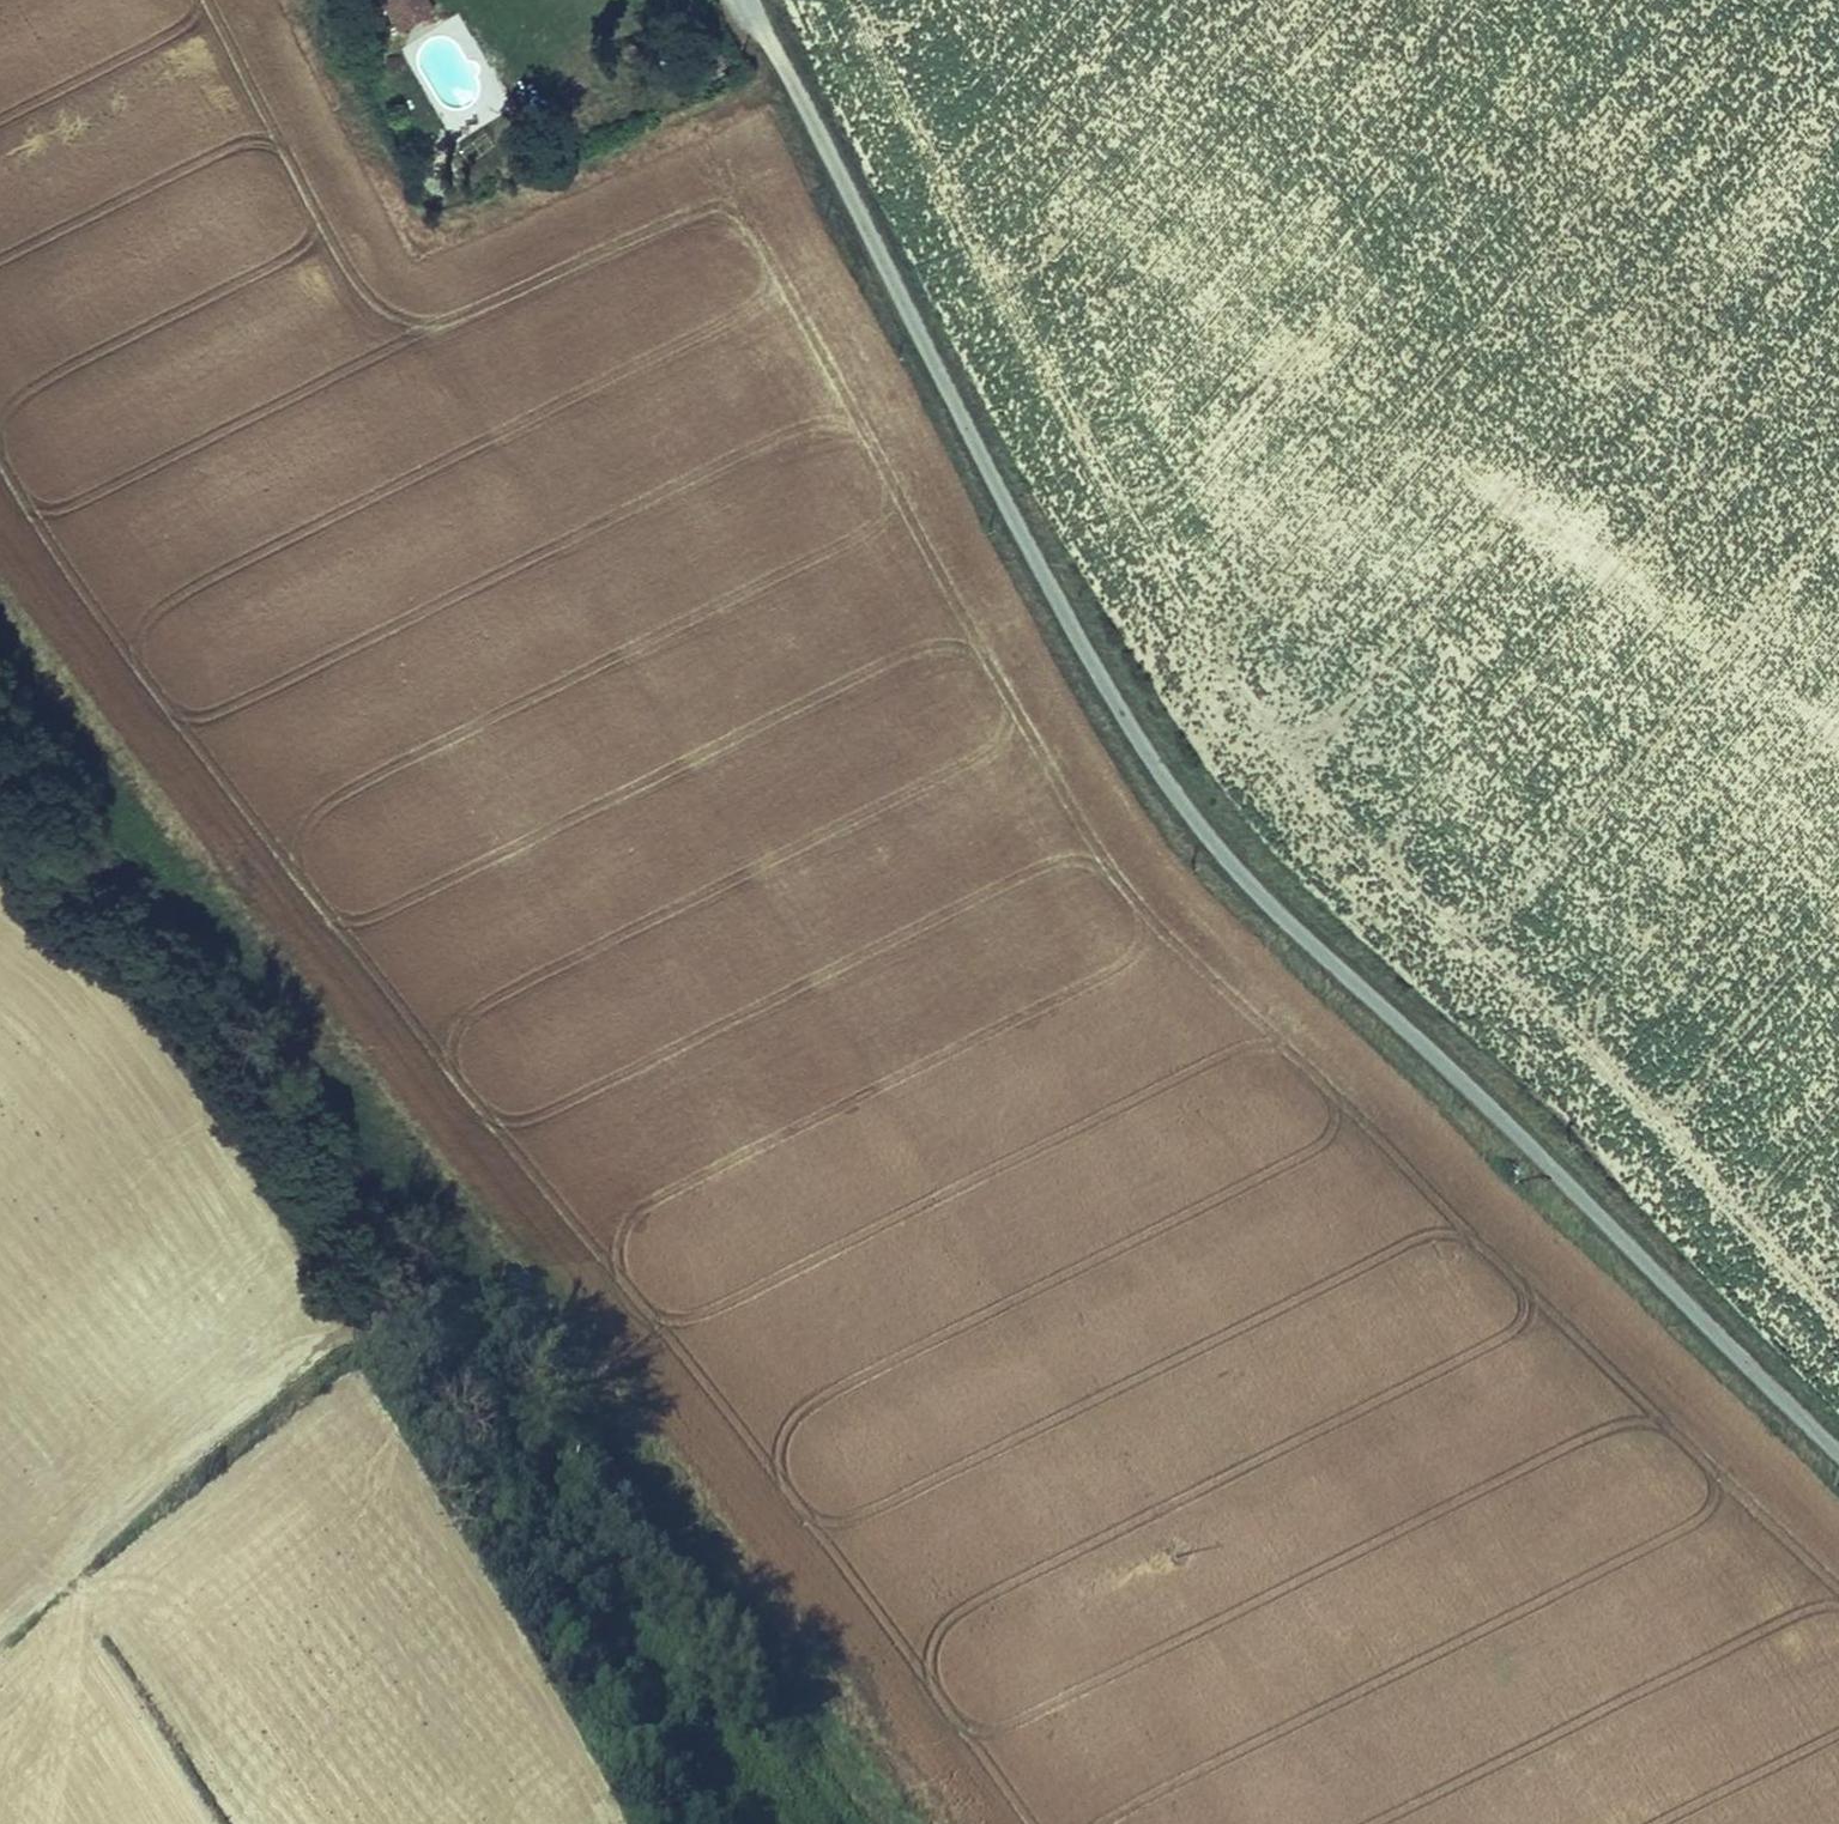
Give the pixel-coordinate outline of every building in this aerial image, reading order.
[(452,0),(417,0),(429,23),(456,8),(452,0)]
